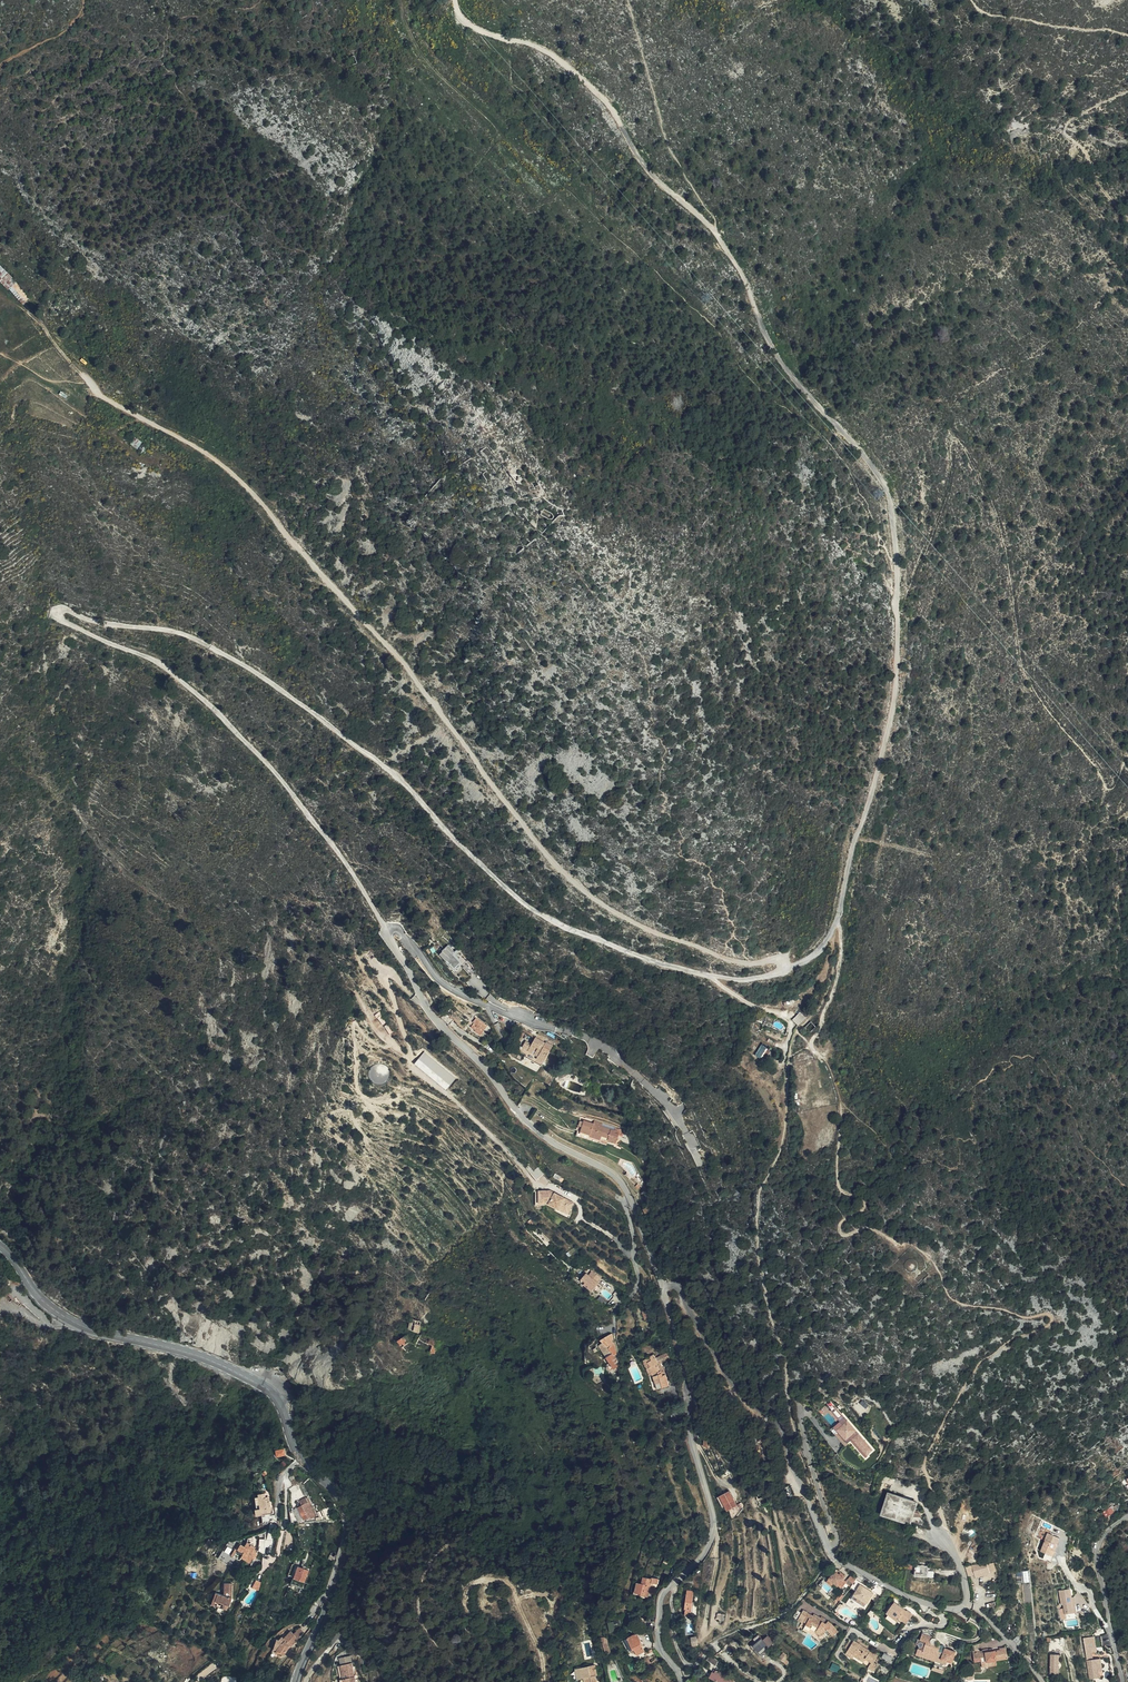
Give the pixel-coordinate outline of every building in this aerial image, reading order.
[(135,437),(130,444),(137,448),(142,441),(135,437)] [(543,510),(539,516),(547,521),(550,521),(552,520),(552,517),(551,515),(543,510)] [(475,971),(475,968),(458,949),(455,951),(449,944),(443,950),(444,951),(441,953),(447,959),(446,960),(457,972),(463,966),(471,975),(475,971)] [(445,1013),(456,1021),(461,1015),(451,1007),(445,1013)] [(792,1020),(797,1025),(802,1021),(806,1018),(800,1012),(792,1020)] [(481,1035),(488,1026),(476,1017),(473,1022),(474,1023),(471,1027),(476,1030),(475,1031),(481,1035)] [(815,1028),(811,1023),(804,1028),(809,1033),(815,1028)] [(525,1055),(525,1057),(541,1066),(553,1046),(546,1042),(546,1043),(536,1037),(531,1044),(526,1041),(522,1047),(524,1048),(522,1053),(525,1055)] [(762,1046),(757,1054),(765,1059),(770,1051),(762,1046)] [(447,1089),(457,1077),(425,1051),(415,1063),(447,1089)] [(631,1076),(615,1067),(611,1073),(624,1079),(623,1080),(626,1081),(627,1080),(631,1082),(631,1080),(631,1076)] [(565,1078),(568,1073),(562,1069),(559,1074),(565,1078)] [(624,1131),(615,1128),(614,1130),(593,1124),(584,1120),(580,1131),(578,1131),(576,1136),(599,1143),(600,1142),(601,1136),(608,1138),(607,1140),(615,1143),(618,1134),(623,1135),(624,1131)] [(614,1130),(615,1128),(594,1121),(593,1124),(614,1130)] [(606,1144),(607,1140),(608,1138),(601,1136),(600,1142),(606,1144)] [(537,1165),(530,1171),(537,1179),(544,1173),(537,1165)] [(569,1212),(573,1203),(550,1190),(540,1190),(540,1203),(547,1203),(559,1209),(560,1207),(569,1212)] [(87,1277),(94,1272),(92,1268),(89,1270),(85,1272),(85,1273),(87,1277)] [(599,1275),(594,1270),(590,1276),(586,1273),(582,1279),(587,1282),(585,1284),(593,1291),(595,1288),(597,1289),(598,1287),(594,1285),(599,1275)] [(599,1282),(602,1277),(601,1276),(599,1275),(594,1285),(598,1287),(599,1286),(601,1288),(603,1285),(599,1282)] [(422,1321),(412,1318),(411,1319),(410,1329),(420,1333),(422,1321)] [(609,1347),(615,1343),(611,1338),(613,1337),(612,1333),(610,1334),(601,1340),(603,1342),(599,1345),(603,1351),(609,1347)] [(407,1335),(399,1340),(408,1353),(408,1354),(423,1353),(424,1350),(430,1352),(436,1352),(440,1341),(440,1340),(422,1334),(420,1336),(418,1335),(415,1342),(411,1336),(409,1338),(407,1335)] [(613,1353),(607,1357),(611,1363),(614,1368),(619,1366),(619,1361),(616,1355),(617,1354),(617,1351),(615,1343),(609,1347),(613,1353)] [(609,1347),(603,1351),(607,1357),(613,1353),(609,1347)] [(654,1354),(649,1357),(652,1360),(648,1363),(650,1367),(649,1367),(653,1375),(654,1374),(657,1389),(669,1386),(665,1374),(664,1371),(663,1372),(661,1368),(662,1367),(660,1364),(659,1362),(656,1358),(654,1354)] [(664,1354),(656,1358),(659,1362),(660,1364),(667,1360),(664,1354)] [(652,1360),(649,1357),(643,1361),(650,1376),(653,1375),(649,1367),(650,1367),(648,1363),(652,1360)] [(868,1456),(875,1450),(846,1418),(842,1422),(845,1425),(841,1429),(840,1430),(841,1432),(848,1440),(847,1441),(849,1444),(854,1440),(857,1444),(858,1443),(859,1445),(863,1450),(863,1449),(865,1450),(864,1451),(868,1456)] [(835,1428),(847,1441),(848,1440),(841,1432),(840,1430),(841,1429),(845,1425),(842,1422),(840,1424),(836,1428),(835,1428)] [(729,1491),(717,1497),(722,1507),(725,1506),(727,1510),(737,1505),(729,1491)] [(912,1516),(915,1509),(917,1502),(903,1498),(903,1496),(896,1493),(895,1495),(888,1493),(881,1514),(910,1523),(911,1521),(925,1526),(926,1525),(922,1519),(921,1516),(912,1516)] [(278,1513),(275,1500),(272,1501),(271,1499),(270,1495),(264,1496),(265,1499),(261,1500),(264,1511),(262,1512),(264,1519),(272,1517),(271,1515),(278,1513)] [(306,1500),(308,1504),(305,1506),(311,1518),(319,1514),(320,1516),(324,1514),(323,1512),(313,1496),(306,1500)] [(311,1518),(305,1506),(301,1509),(308,1521),(311,1518)] [(1112,1512),(1109,1507),(1102,1512),(1105,1517),(1112,1512)] [(1040,1552),(1049,1555),(1051,1549),(1054,1550),(1057,1545),(1059,1538),(1047,1533),(1045,1540),(1040,1552)] [(252,1545),(246,1542),(238,1554),(247,1559),(249,1556),(257,1561),(261,1556),(269,1560),(271,1547),(268,1546),(265,1549),(262,1548),(262,1546),(254,1541),(252,1545)] [(231,1564),(236,1557),(229,1553),(232,1547),(227,1544),(219,1557),(231,1564)] [(915,1575),(927,1577),(928,1566),(915,1565),(907,1563),(906,1568),(915,1570),(915,1575)] [(986,1563),(971,1564),(973,1573),(975,1577),(989,1573),(986,1563)] [(973,1573),(971,1564),(964,1565),(967,1575),(973,1573)] [(321,1569),(309,1565),(306,1578),(317,1581),(321,1569)] [(835,1571),(829,1579),(834,1583),(838,1586),(841,1588),(847,1582),(844,1580),(844,1579),(835,1571)] [(642,1583),(638,1582),(635,1591),(640,1592),(640,1595),(648,1596),(650,1586),(651,1582),(653,1583),(658,1584),(659,1578),(652,1577),(652,1578),(643,1577),(642,1583)] [(258,1589),(262,1581),(257,1579),(253,1587),(258,1589)] [(233,1595),(227,1593),(221,1605),(234,1610),(235,1606),(238,1606),(240,1600),(239,1583),(232,1583),(233,1595)] [(866,1605),(875,1592),(861,1584),(853,1598),(866,1605)] [(1069,1588),(1058,1590),(1061,1605),(1063,1605),(1064,1614),(1071,1613),(1070,1609),(1073,1609),(1071,1597),(1069,1588)] [(692,1615),(693,1607),(693,1601),(695,1590),(688,1589),(686,1609),(687,1609),(686,1615),(692,1615)] [(899,1619),(906,1624),(913,1615),(907,1610),(906,1611),(894,1602),(886,1613),(888,1615),(886,1617),(895,1624),(897,1621),(898,1621),(899,1619)] [(830,1622),(828,1621),(827,1624),(820,1619),(821,1618),(814,1614),(813,1616),(808,1613),(808,1612),(803,1610),(798,1620),(802,1623),(803,1621),(807,1623),(805,1626),(811,1628),(812,1628),(811,1627),(812,1625),(818,1628),(816,1632),(821,1636),(825,1632),(829,1636),(831,1634),(833,1636),(839,1631),(835,1627),(830,1622)] [(923,1630),(923,1632),(930,1636),(937,1639),(939,1631),(923,1630)] [(304,1642),(311,1636),(307,1632),(300,1638),(298,1635),(292,1640),(290,1639),(284,1644),(282,1643),(279,1652),(281,1655),(280,1657),(289,1660),(295,1652),(293,1651),(295,1649),(297,1650),(304,1644),(304,1642)] [(930,1636),(923,1632),(923,1633),(920,1640),(926,1642),(923,1650),(918,1649),(916,1654),(935,1660),(937,1657),(947,1660),(952,1663),(956,1652),(935,1645),(935,1644),(937,1644),(939,1643),(938,1641),(937,1640),(937,1639),(930,1636)] [(638,1654),(645,1650),(640,1641),(641,1640),(637,1633),(625,1639),(628,1645),(631,1651),(632,1652),(634,1652),(636,1652),(638,1654)] [(1100,1635),(1093,1636),(1095,1648),(1102,1646),(1100,1635)] [(756,1647),(748,1639),(743,1643),(750,1652),(754,1649),(759,1656),(774,1643),(769,1636),(764,1640),(763,1639),(759,1643),(760,1644),(756,1647)] [(1091,1637),(1082,1638),(1085,1653),(1091,1653),(1089,1645),(1092,1645),(1091,1637)] [(865,1660),(871,1663),(873,1665),(874,1663),(878,1656),(854,1640),(852,1643),(848,1642),(845,1648),(848,1650),(846,1654),(853,1658),(854,1656),(864,1662),(865,1660)] [(612,1655),(608,1643),(603,1643),(607,1657),(612,1655)] [(1007,1659),(1006,1647),(999,1648),(1000,1651),(980,1653),(980,1651),(973,1652),(974,1662),(981,1661),(981,1663),(987,1662),(988,1667),(997,1665),(996,1661),(1007,1659)] [(883,1656),(892,1662),(895,1657),(885,1651),(883,1656)] [(779,1659),(784,1662),(786,1659),(788,1655),(784,1652),(782,1655),(779,1659)] [(341,1665),(353,1663),(351,1656),(340,1658),(341,1665)] [(711,1656),(708,1661),(715,1666),(718,1661),(711,1656)] [(1058,1660),(1050,1659),(1050,1660),(1048,1660),(1048,1666),(1050,1666),(1050,1673),(1058,1673),(1058,1660)] [(1096,1659),(1086,1660),(1089,1679),(1099,1677),(1098,1672),(1100,1671),(1099,1664),(1097,1664),(1096,1659)] [(935,1660),(933,1666),(944,1670),(946,1664),(935,1660)] [(839,1671),(841,1666),(833,1662),(831,1668),(839,1671)] [(353,1663),(341,1665),(344,1679),(344,1681),(356,1681),(353,1663)] [(873,1665),(871,1663),(868,1668),(873,1671),(877,1664),(874,1663),(873,1665)] [(595,1676),(598,1675),(595,1665),(576,1669),(578,1679),(584,1678),(585,1681),(597,1681),(595,1676)] [(736,1680),(714,1669),(710,1677),(719,1681),(735,1681),(736,1680)]
